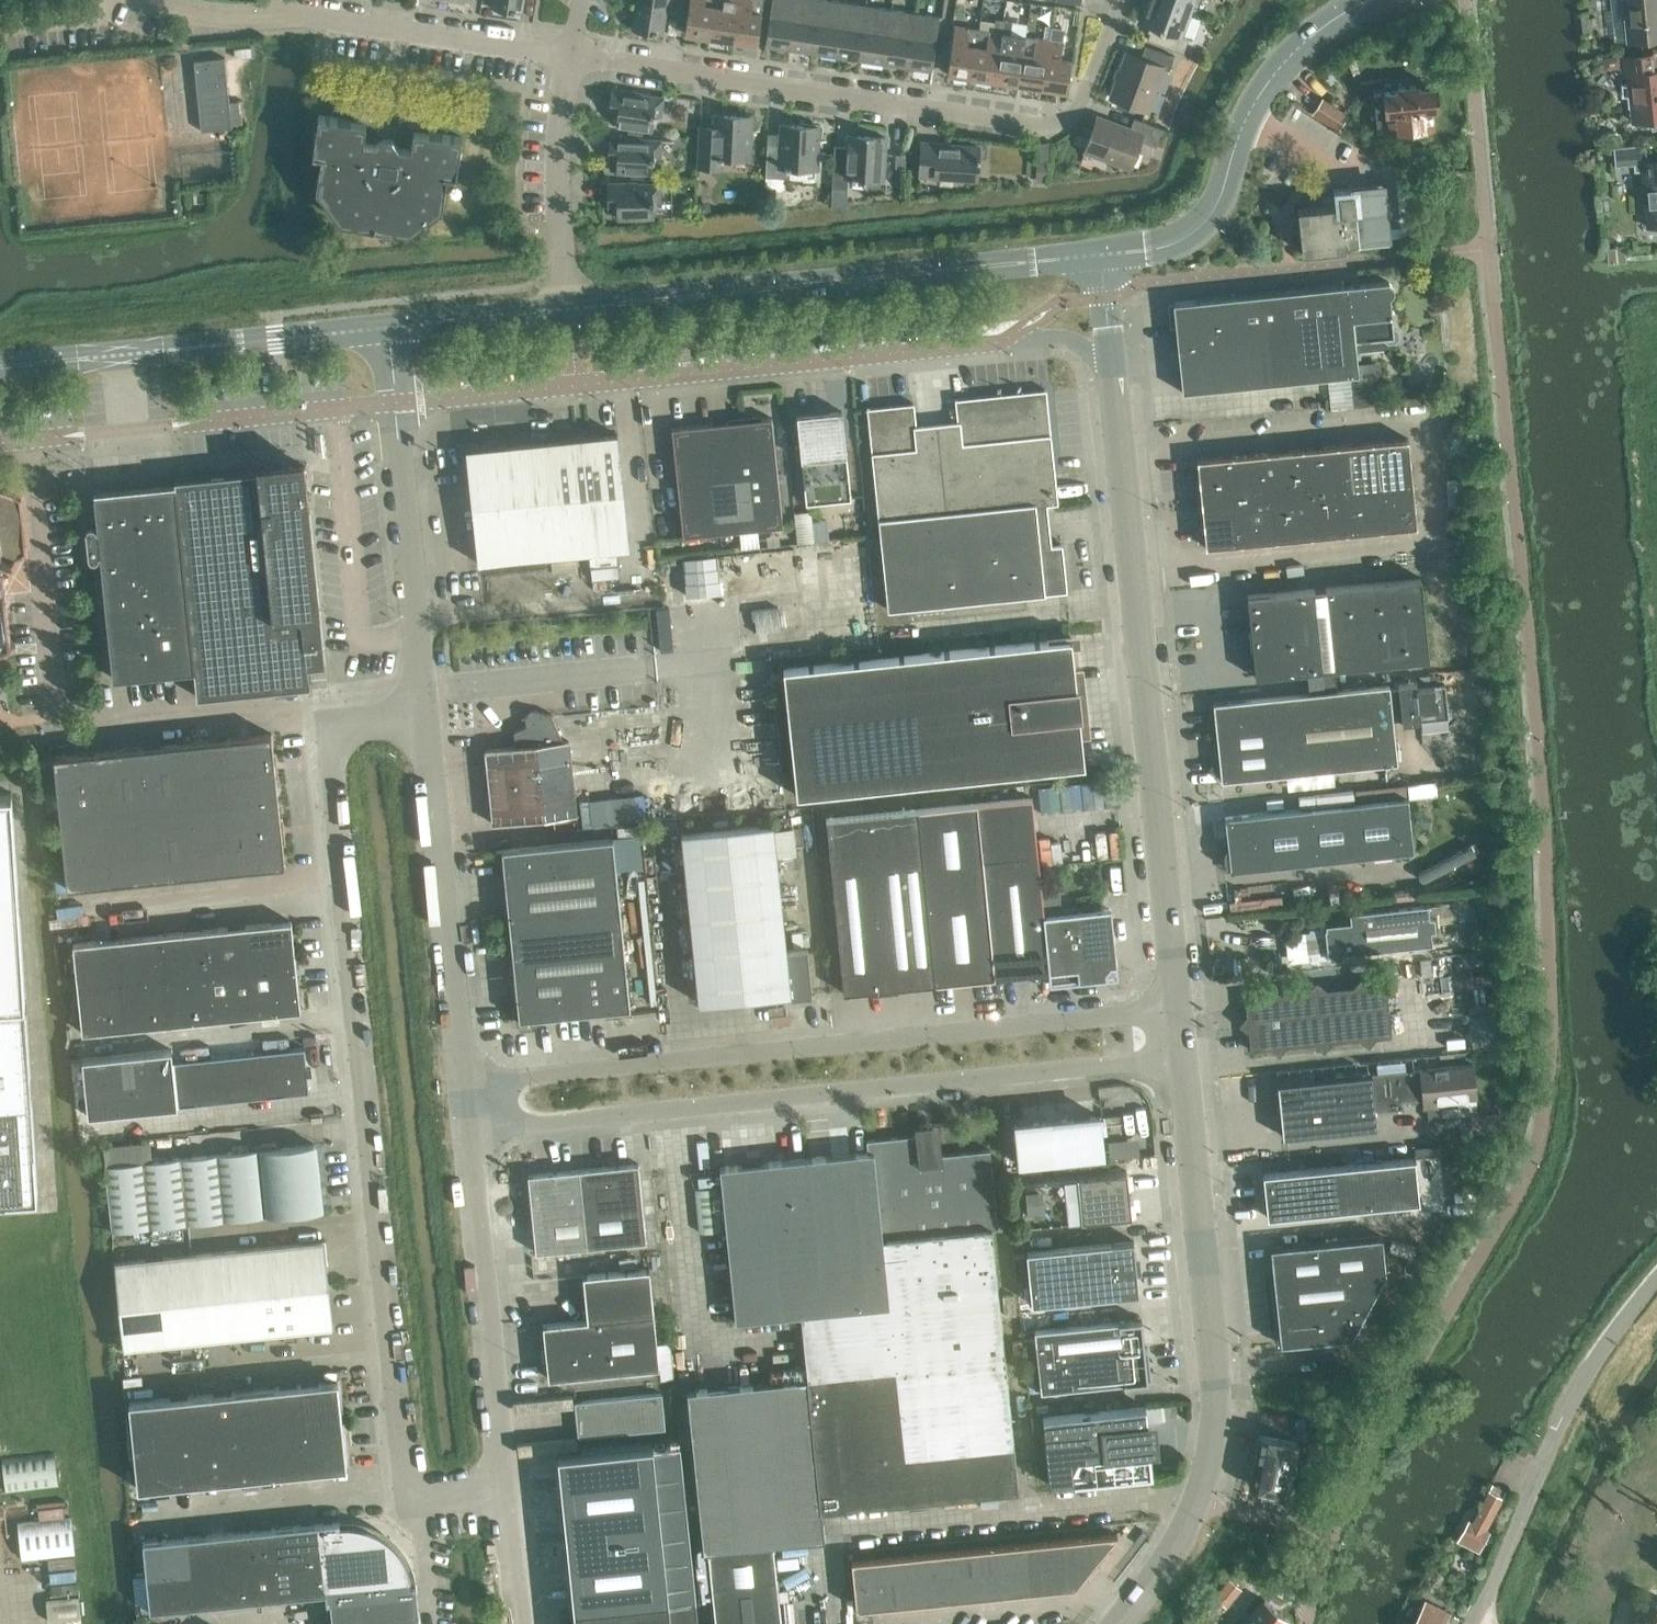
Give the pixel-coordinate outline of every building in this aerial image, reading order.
[(492,5),(522,10),(523,0),(492,0),(492,5)] [(663,31),(667,3),(680,5),(681,0),(637,0),(633,27),(663,31)] [(709,36),(715,0),(690,0),(685,33),(709,36)] [(709,36),(733,40),(739,0),(715,0),(709,36)] [(761,13),(763,0),(739,0),(733,40),(757,44),(761,13)] [(790,49),(797,0),(772,0),(765,45),(790,49)] [(813,52),(821,0),(797,0),(790,49),(813,52)] [(837,56),(845,1),(836,0),(821,0),(813,52),(837,56)] [(1190,14),(1153,0),(1148,0),(1140,21),(1153,26),(1148,39),(1183,52),(1189,37),(1183,35),(1190,14)] [(1190,14),(1196,0),(1153,0),(1190,14)] [(1627,41),(1656,38),(1656,0),(1623,0),(1627,41)] [(845,1),(837,56),(860,60),(868,5),(845,1)] [(868,5),(860,60),(883,63),(892,9),(868,5)] [(892,9),(883,63),(907,67),(915,12),(892,9)] [(915,12),(907,67),(931,70),(940,16),(915,12)] [(979,29),(970,27),(955,25),(948,73),(972,76),(979,29)] [(1063,42),(1060,41),(1062,28),(1051,26),(1049,40),(1042,87),(1066,91),(1071,60),(1061,58),(1063,42)] [(1003,32),(979,29),(972,76),(995,80),(1003,32)] [(1026,36),(1003,32),(995,80),(1019,84),(1026,36)] [(1049,40),(1026,36),(1019,84),(1042,87),(1049,40)] [(1141,57),(1127,52),(1110,97),(1146,110),(1162,67),(1169,70),(1174,55),(1145,45),(1141,57)] [(1189,58),(1198,61),(1201,53),(1192,49),(1189,58)] [(1621,57),(1623,75),(1630,74),(1631,87),(1629,90),(1630,102),(1633,104),(1643,103),(1644,119),(1656,118),(1656,70),(1654,71),(1652,54),(1621,57)] [(1620,66),(1619,56),(1603,57),(1604,68),(1620,66)] [(232,123),(237,123),(242,122),(240,101),(229,102),(225,57),(194,60),(201,130),(232,127),(232,123)] [(1374,93),(1378,130),(1390,129),(1390,130),(1433,126),(1432,107),(1436,106),(1434,87),(1416,88),(1416,86),(1399,87),(1399,90),(1385,91),(1385,92),(1374,93)] [(613,89),(610,112),(619,113),(617,125),(649,129),(651,115),(655,115),(655,113),(660,114),(661,109),(663,97),(640,94),(640,93),(613,89)] [(374,95),(355,92),(353,106),(372,109),(374,95)] [(1312,114),(1338,131),(1347,116),(1321,99),(1312,114)] [(433,104),(414,101),(412,115),(431,118),(433,104)] [(429,131),(431,118),(412,115),(408,115),(399,121),(398,128),(381,125),(382,118),(376,110),(372,109),(353,106),(351,119),(318,114),(313,152),(321,153),(316,187),(340,220),(409,230),(442,207),(447,173),(456,174),(461,136),(429,131)] [(714,127),(701,126),(699,166),(714,167),(715,156),(750,158),(752,116),(715,114),(714,127)] [(1129,129),(1097,117),(1085,149),(1130,165),(1139,140),(1156,146),(1163,128),(1134,117),(1129,129)] [(790,169),(790,167),(816,168),(819,126),(781,124),(780,144),(767,143),(765,176),(781,177),(781,168),(790,169)] [(834,146),(832,186),(847,187),(848,178),(857,179),(857,177),(883,178),(886,137),(848,135),(848,147),(834,146)] [(610,136),(609,159),(618,160),(618,172),(631,172),(643,173),(650,173),(651,158),(654,158),(655,157),(660,157),(660,152),(661,140),(638,139),(638,137),(610,136)] [(979,146),(922,143),(920,174),(977,177),(979,146)] [(1656,226),(1656,160),(1647,161),(1646,143),(1613,146),(1615,165),(1633,164),(1634,171),(1642,170),(1647,227),(1656,226)] [(1037,163),(1036,181),(1047,181),(1048,163),(1037,163)] [(1339,204),(1297,208),(1302,252),(1345,248),(1345,242),(1353,241),(1354,247),(1388,243),(1382,182),(1347,186),(1348,190),(1338,191),(1339,204)] [(636,183),(609,183),(609,206),(618,206),(618,218),(653,217),(652,202),(655,202),(655,200),(660,200),(660,195),(659,183),(636,184),(636,183)] [(772,188),(767,188),(767,197),(775,197),(776,193),(772,188)] [(710,201),(697,203),(699,216),(712,214),(710,201)] [(1388,280),(1345,285),(1173,302),(1183,391),(1350,375),(1353,406),(1374,404),(1374,392),(1366,386),(1360,386),(1359,374),(1356,341),(1383,338),(1388,342),(1395,341),(1399,337),(1398,330),(1393,326),(1390,297),(1394,292),(1393,285),(1388,280)] [(868,408),(868,409),(879,520),(1043,503),(1057,502),(1046,390),(956,399),(958,421),(948,422),(947,417),(926,420),(927,425),(916,426),(914,404),(868,408)] [(798,415),(807,504),(851,499),(842,410),(798,415)] [(672,428),(683,536),(783,526),(772,417),(672,428)] [(557,440),(569,553),(630,547),(618,434),(557,440)] [(1206,547),(1417,526),(1408,438),(1197,459),(1206,547)] [(478,563),(554,555),(569,553),(557,440),(467,449),(478,563)] [(194,670),(197,697),(311,685),(309,667),(325,665),(305,465),(174,478),(175,485),(194,670)] [(94,493),(98,529),(100,552),(113,678),(194,670),(175,485),(132,490),(94,493)] [(10,642),(3,568),(27,552),(21,497),(0,488),(0,648),(10,642)] [(889,609),(1067,590),(1062,544),(1047,546),(1043,503),(879,520),(889,609)] [(819,537),(815,508),(797,511),(801,540),(819,537)] [(721,592),(717,554),(682,558),(686,595),(721,592)] [(1421,577),(1263,593),(1247,595),(1255,677),(1429,659),(1421,577)] [(751,610),(754,633),(781,630),(778,607),(751,610)] [(797,795),(1024,772),(1085,765),(1079,704),(1072,638),(783,668),(797,795)] [(311,670),(313,686),(328,684),(326,668),(311,670)] [(1217,742),(1394,724),(1393,720),(1402,719),(1403,724),(1421,722),(1421,720),(1449,717),(1445,684),(1434,685),(1417,686),(1417,682),(1398,684),(1399,688),(1390,689),(1390,685),(1213,703),(1217,742)] [(485,749),(493,823),(576,815),(569,740),(563,741),(551,713),(531,709),(524,715),(526,725),(514,730),(515,746),(485,749)] [(1398,762),(1394,724),(1217,742),(1221,780),(1398,762)] [(53,755),(60,821),(67,886),(285,864),(272,733),(53,755)] [(1414,784),(1363,786),(1363,797),(1415,795),(1414,784)] [(38,1194),(12,792),(0,793),(0,1197),(38,1194)] [(844,993),(936,983),(993,977),(993,978),(994,978),(994,977),(995,977),(983,860),(1038,854),(1032,797),(919,809),(826,818),(844,993)] [(1231,870),(1405,851),(1414,850),(1408,797),(1225,816),(1231,870)] [(682,832),(699,1003),(790,994),(791,998),(812,995),(807,948),(787,950),(774,823),(682,832)] [(505,875),(508,910),(502,910),(507,959),(513,958),(517,993),(511,994),(514,1021),(517,1024),(519,1025),(539,1024),(539,1017),(613,1010),(613,1016),(631,1014),(613,838),(496,850),(499,875),(505,875)] [(1078,969),(1079,980),(1106,977),(1106,971),(1111,965),(1117,965),(1114,938),(1111,908),(1044,915),(1038,854),(983,860),(995,977),(1049,972),(1078,969)] [(1046,888),(1047,910),(1062,909),(1061,887),(1046,888)] [(1430,917),(1428,904),(1350,912),(1352,926),(1325,928),(1328,954),(1433,943),(1431,931),(1436,930),(1434,916),(1430,917)] [(73,943),(82,1032),(301,1010),(291,921),(73,943)] [(1311,931),(1306,931),(1310,960),(1328,958),(1328,954),(1325,928),(1325,926),(1311,928),(1311,931)] [(1468,958),(1494,958),(1494,949),(1468,949),(1468,958)] [(1250,1049),(1263,1048),(1313,1042),(1324,1051),(1332,1041),(1392,1034),(1386,982),(1327,988),(1317,980),(1308,990),(1244,997),(1245,999),(1249,998),(1254,1047),(1250,1047),(1250,1049)] [(316,1043),(315,1034),(303,1035),(303,1044),(316,1043)] [(171,1048),(82,1058),(88,1114),(177,1105),(309,1092),(305,1047),(173,1061),(171,1048)] [(1377,1126),(1375,1111),(1403,1108),(1402,1101),(1422,1099),(1423,1109),(1457,1106),(1457,1099),(1478,1097),(1474,1064),(1366,1074),(1278,1083),(1284,1136),(1377,1126)] [(1407,1102),(1408,1133),(1423,1132),(1422,1101),(1407,1102)] [(1120,1114),(1106,1115),(1107,1132),(1122,1130),(1120,1114)] [(1101,1116),(1071,1119),(1075,1158),(1105,1155),(1101,1116)] [(1071,1119),(1043,1122),(1047,1161),(1075,1158),(1071,1119)] [(1043,1122),(1014,1125),(1018,1164),(1047,1161),(1043,1122)] [(824,1538),(821,1510),(1019,1490),(992,1228),(999,1227),(990,1150),(938,1155),(938,1161),(923,1162),(921,1134),(867,1140),(868,1151),(720,1167),(736,1320),(801,1314),(808,1378),(687,1390),(704,1551),(708,1550),(772,1544),(824,1538)] [(314,1143),(106,1164),(113,1230),(321,1210),(314,1143)] [(1415,1158),(1263,1173),(1268,1217),(1424,1201),(1449,1154),(1415,1158)] [(583,1169),(591,1247),(647,1241),(639,1163),(583,1169)] [(1041,1167),(1021,1169),(1022,1181),(1042,1179),(1041,1167)] [(591,1247),(583,1169),(528,1174),(536,1252),(591,1247)] [(1022,1181),(1020,1181),(1024,1226),(1131,1214),(1127,1170),(1042,1179),(1022,1181)] [(700,1232),(722,1229),(717,1186),(695,1188),(700,1232)] [(1281,1344),(1352,1337),(1387,1272),(1383,1236),(1271,1247),(1281,1344)] [(123,1349),(333,1327),(324,1240),(114,1261),(123,1349)] [(1027,1251),(1032,1304),(1139,1293),(1134,1240),(1027,1251)] [(587,1319),(543,1324),(548,1378),(660,1367),(649,1268),(583,1275),(587,1319)] [(1005,1314),(1016,1313),(1014,1293),(1003,1294),(1005,1314)] [(1035,1330),(1041,1391),(1148,1380),(1141,1319),(1035,1330)] [(673,1343),(662,1343),(662,1376),(673,1376),(673,1343)] [(338,1380),(254,1388),(129,1401),(137,1488),(347,1467),(338,1380)] [(578,1436),(665,1428),(662,1393),(575,1401),(578,1436)] [(1050,1484),(1147,1474),(1152,1474),(1145,1406),(1043,1417),(1050,1484)] [(1251,1482),(1250,1483),(1263,1486),(1275,1489),(1273,1498),(1285,1501),(1297,1443),(1263,1436),(1260,1436),(1251,1482)] [(652,1442),(557,1452),(573,1606),(668,1596),(652,1442)] [(55,1455),(3,1462),(6,1492),(58,1488),(55,1455)] [(1479,1551),(1490,1532),(1485,1529),(1506,1491),(1492,1484),(1472,1522),(1468,1520),(1457,1540),(1479,1551)] [(22,1559),(75,1555),(71,1517),(18,1523),(22,1559)] [(341,1525),(340,1521),(142,1540),(150,1610),(325,1592),(326,1602),(330,1602),(332,1623),(420,1623),(416,1583),(412,1584),(412,1580),(411,1577),(410,1573),(409,1570),(408,1567),(407,1564),(405,1561),(404,1558),(402,1555),(398,1549),(396,1547),(393,1544),(388,1540),(383,1535),(380,1534),(374,1530),(368,1528),(361,1526),(354,1525),(347,1524),(341,1525)] [(1117,1533),(895,1556),(851,1560),(856,1609),(859,1609),(860,1614),(878,1607),(922,1602),(942,1605),(941,1600),(946,1600),(947,1605),(966,1598),(1009,1593),(1029,1596),(1028,1591),(1052,1589),(1072,1592),(1071,1587),(1075,1586),(1117,1533)] [(708,1550),(712,1586),(716,1623),(781,1623),(776,1579),(772,1544),(708,1550)] [(1230,1580),(1215,1597),(1227,1606),(1241,1589),(1230,1580)] [(79,1595),(46,1598),(48,1621),(81,1618),(79,1595)] [(573,1606),(575,1623),(671,1623),(668,1596),(573,1606)] [(1642,1597),(1634,1623),(1656,1623),(1656,1601),(1642,1597)] [(1288,1621),(1289,1619),(1265,1599),(1244,1623),(1292,1623),(1288,1621)] [(1451,1613),(1425,1600),(1412,1623),(1445,1623),(1451,1613)]
